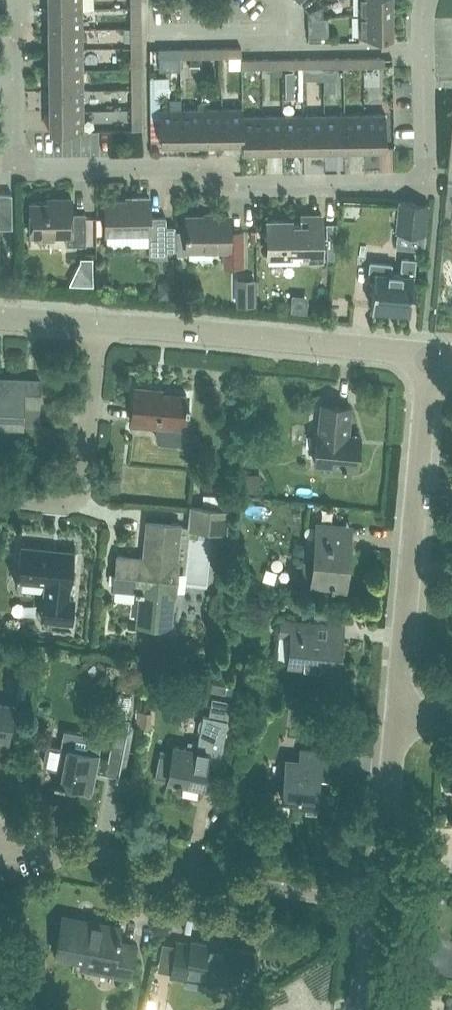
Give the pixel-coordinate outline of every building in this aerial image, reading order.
[(82,0),(48,0),(48,8),(82,8),(82,0)] [(359,13),(392,13),(392,0),(359,0),(359,13)] [(308,18),(323,17),(322,5),(308,11),(308,18)] [(130,7),(131,14),(131,28),(140,28),(140,14),(139,14),(139,7),(130,7)] [(82,28),(82,8),(48,8),(48,29),(82,28)] [(392,13),(359,13),(359,36),(372,35),(392,35),(392,13)] [(323,17),(308,18),(308,24),(308,36),(328,36),(328,16),(323,17)] [(82,49),(82,28),(48,29),(49,49),(82,49)] [(140,28),(131,28),(131,40),(139,39),(140,39),(140,28)] [(187,48),(188,56),(201,56),(201,47),(187,47),(187,48)] [(213,56),(213,48),(213,47),(201,47),(201,56),(213,56)] [(228,47),(228,56),(241,56),(241,47),(228,47)] [(172,56),(172,48),(159,48),(159,57),(172,56)] [(82,69),(82,49),(49,49),(49,69),(82,69)] [(131,68),(141,68),(141,55),(140,55),(131,55),(131,68)] [(351,67),(364,67),(364,57),(351,58),(351,67)] [(376,67),(376,57),(364,57),(364,67),(376,67)] [(200,58),(190,58),(190,70),(200,70),(200,58)] [(282,67),(282,58),(269,59),(269,67),(282,67)] [(295,67),(294,59),(294,58),(282,58),(282,67),(295,67)] [(310,58),(310,67),(324,67),(324,58),(310,58)] [(324,58),(324,67),(335,67),(335,58),(324,58)] [(254,67),(254,59),(241,59),(241,68),(254,67)] [(141,80),(141,68),(131,68),(131,80),(140,80),(141,80)] [(49,90),(83,89),(82,69),(49,69),(49,90)] [(164,77),(155,78),(156,96),(165,95),(164,77)] [(83,110),(83,89),(49,90),(49,110),(83,110)] [(132,109),(141,109),(141,96),(140,96),(131,96),(132,109)] [(292,99),(284,100),(284,112),(292,111),(292,99)] [(222,141),(222,107),(201,108),(202,141),(222,141)] [(242,115),(243,115),(243,107),(222,107),(222,141),(242,141),(243,141),(242,115)] [(181,142),(181,108),(160,108),(160,142),(181,142)] [(202,141),(201,108),(181,108),(181,142),(202,141)] [(141,109),(132,109),(132,121),(141,121),(141,109)] [(83,110),(49,110),(50,131),(83,130),(83,110)] [(386,113),(364,114),(365,147),(386,147),(386,113)] [(304,148),(303,114),(283,115),(283,148),(304,148)] [(324,148),(324,114),(303,114),(304,148),(324,148)] [(344,147),(344,114),(324,114),(324,148),(344,147)] [(365,147),(364,114),(344,114),(344,147),(365,147)] [(263,115),(243,115),(242,115),(243,141),(242,141),(242,149),(263,148),(263,115)] [(283,115),(263,115),(263,148),(283,148),(283,115)] [(12,227),(12,193),(0,193),(0,227),(12,227)] [(127,199),(105,199),(106,234),(107,234),(107,231),(126,230),(126,233),(149,233),(149,256),(166,256),(166,216),(149,216),(149,196),(132,196),(132,200),(127,200),(127,199)] [(29,201),(30,234),(66,234),(66,244),(86,244),(86,212),(72,212),(72,197),(61,197),(61,201),(29,201)] [(395,232),(409,233),(425,235),(429,203),(399,200),(395,232)] [(267,255),(301,255),(301,260),(322,259),(322,214),(300,214),(300,224),(293,224),(293,219),(267,219),(267,255)] [(186,248),(224,247),(224,265),(243,265),(243,231),(230,231),(229,215),(186,215),(186,248)] [(100,249),(81,250),(82,276),(101,275),(100,249)] [(414,259),(401,257),(400,268),(402,269),(402,274),(390,273),(391,263),(370,261),(368,279),(374,279),(372,306),(410,309),(414,259)] [(255,278),(238,278),(238,304),(255,304),(255,278)] [(174,280),(158,280),(158,295),(174,295),(174,280)] [(23,423),(24,405),(38,405),(40,379),(22,378),(22,384),(0,383),(0,422),(23,423)] [(182,439),(184,428),(187,394),(156,391),(156,388),(135,386),(132,423),(157,425),(156,437),(157,440),(161,442),(176,443),(180,442),(182,439)] [(346,449),(348,433),(350,406),(321,403),(319,430),(317,430),(314,463),(357,467),(358,450),(346,449)] [(223,487),(222,466),(203,467),(203,488),(223,487)] [(225,529),(227,510),(191,506),(189,525),(225,529)] [(172,628),(175,594),(178,561),(176,561),(178,545),(180,525),(147,521),(144,558),(118,556),(114,588),(139,590),(135,625),(172,628)] [(351,526),(331,524),(316,522),(310,581),(330,583),(330,585),(345,586),(351,526)] [(40,619),(71,623),(74,598),(70,598),(72,572),(75,546),(74,546),(73,553),(22,547),(22,541),(21,541),(18,571),(15,571),(14,583),(17,583),(17,580),(44,582),(40,619)] [(318,605),(317,618),(337,620),(339,607),(318,605)] [(316,623),(296,621),(280,620),(279,633),(293,634),(291,662),(337,666),(340,638),(315,636),(316,623)] [(210,690),(233,694),(235,680),(213,676),(210,690)] [(18,684),(15,696),(25,697),(27,685),(18,684)] [(286,691),(285,704),(297,706),(299,693),(286,691)] [(117,775),(123,746),(129,719),(126,718),(131,696),(117,693),(112,716),(116,716),(111,744),(105,772),(117,775)] [(4,745),(6,746),(13,706),(0,704),(0,770),(4,745)] [(200,784),(202,785),(208,752),(220,754),(226,720),(203,716),(198,719),(197,727),(200,732),(197,749),(173,745),(172,753),(160,751),(155,778),(169,781),(199,788),(200,784)] [(91,788),(95,769),(98,753),(62,746),(62,747),(49,745),(47,747),(44,762),(46,765),(58,767),(55,781),(91,788)] [(328,762),(308,760),(286,758),(282,800),(295,802),(294,807),(316,809),(319,776),(327,776),(328,762)] [(63,915),(55,954),(112,965),(110,973),(129,977),(135,944),(119,941),(121,926),(63,915)] [(236,984),(239,972),(253,975),(257,952),(192,939),(191,944),(177,941),(170,976),(185,979),(187,971),(218,978),(218,980),(236,984)] [(161,991),(162,982),(154,981),(152,990),(161,991)] [(151,990),(149,1001),(163,1003),(165,992),(161,991),(152,990),(151,990)]
